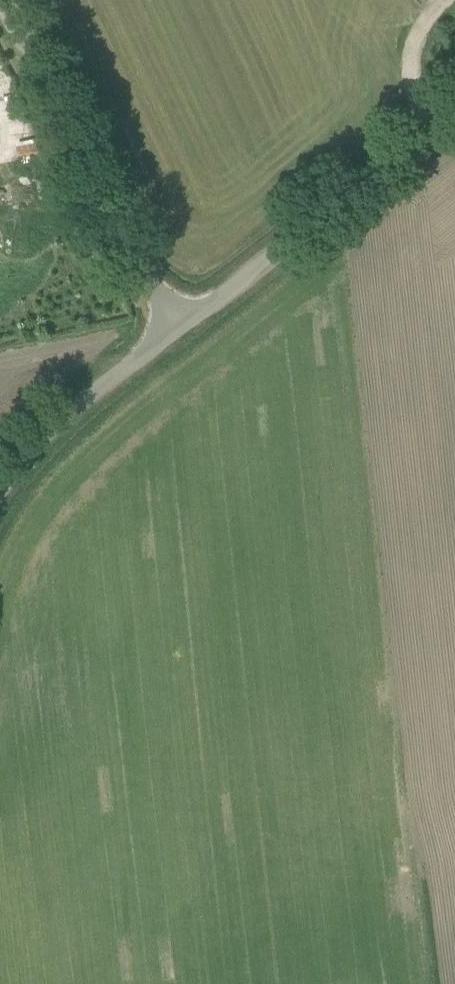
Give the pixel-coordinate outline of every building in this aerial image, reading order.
[(40,140),(20,144),(22,156),(42,152),(40,140)]
